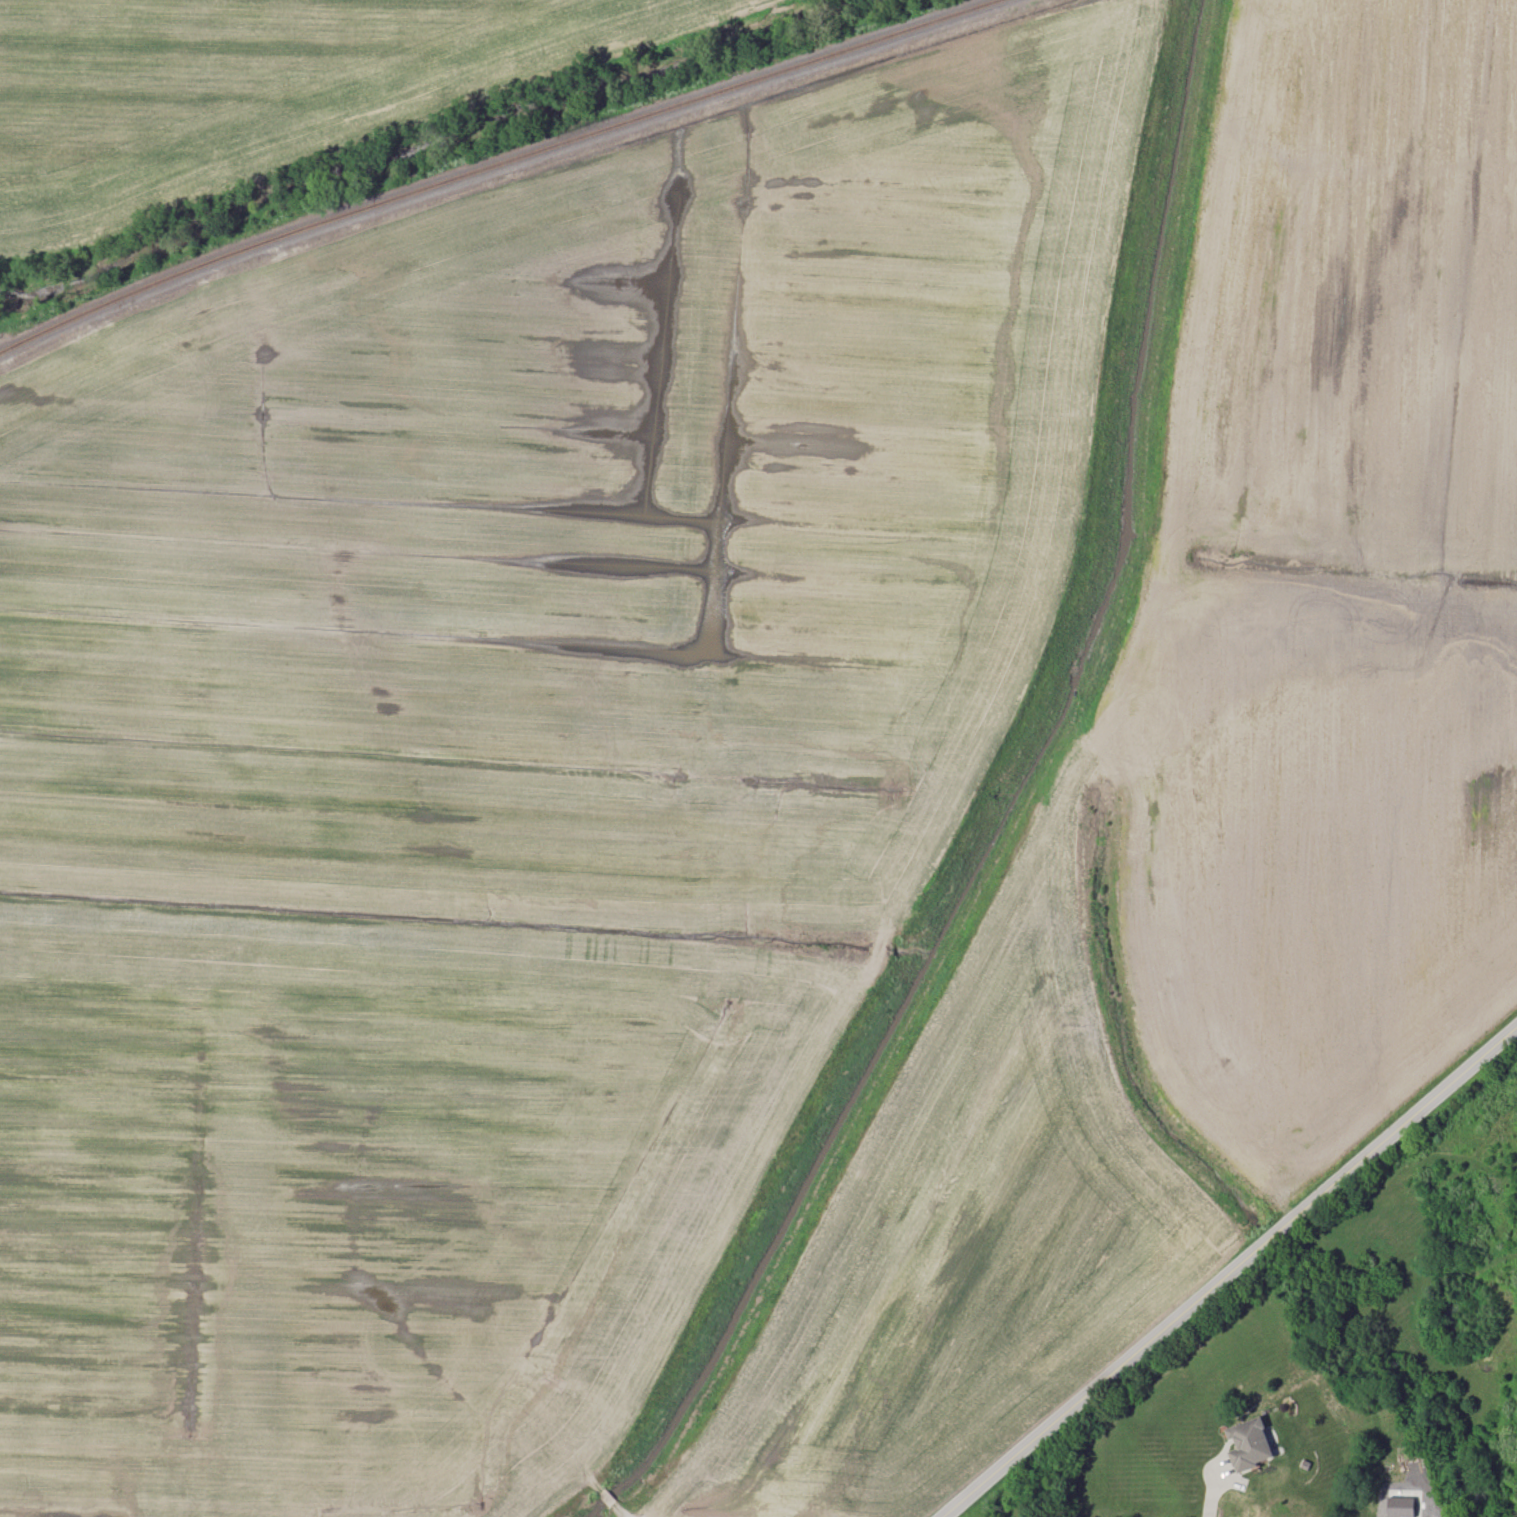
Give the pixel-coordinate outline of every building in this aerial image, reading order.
[(1224,1428),(1228,1440),(1234,1438),(1237,1449),(1229,1451),(1235,1473),(1258,1467),(1257,1462),(1273,1457),(1261,1417),(1224,1428)] [(1415,1497),(1388,1497),(1388,1516),(1414,1516),(1415,1497)]
